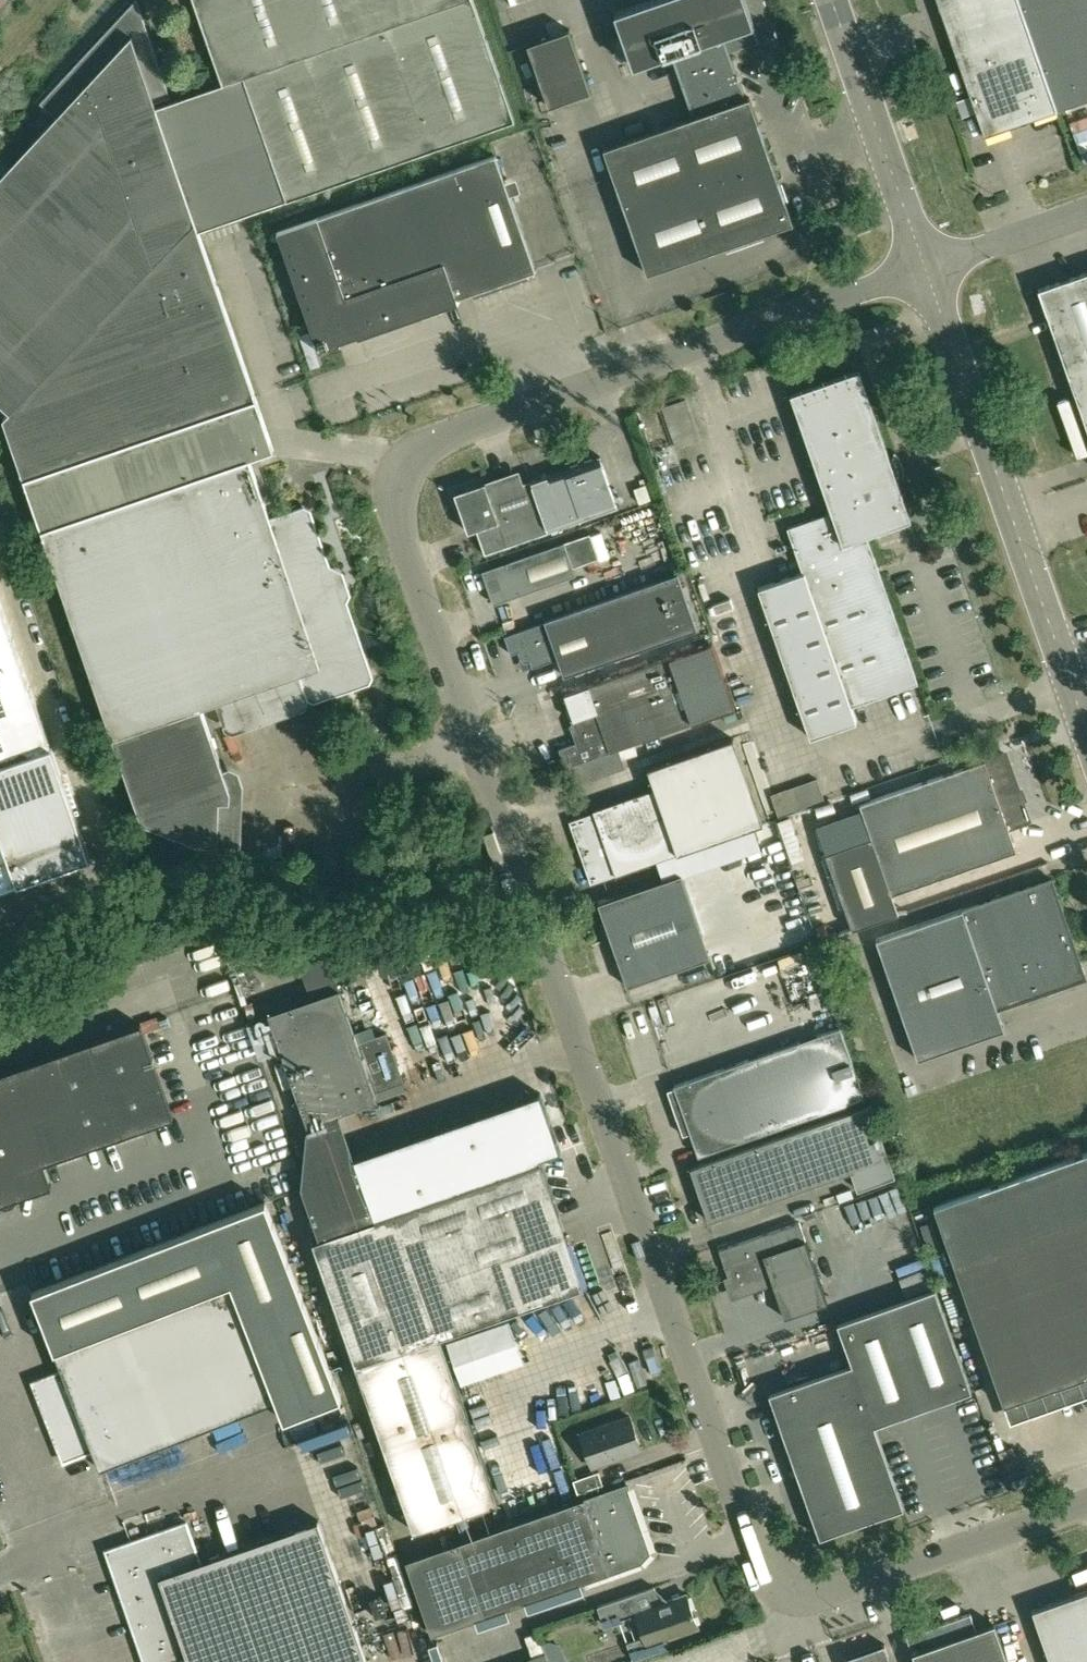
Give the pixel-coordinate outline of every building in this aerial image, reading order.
[(0,177),(0,402),(9,411),(195,220),(199,231),(251,213),(287,201),(244,77),(224,84),(223,82),(156,106),(154,100),(170,95),(137,0),(135,0),(40,102),(56,117),(0,177)] [(244,77),(287,201),(487,131),(515,121),(473,0),(195,0),(223,82),(224,84),(244,77)] [(757,118),(749,96),(746,97),(729,50),(739,47),(733,30),(754,23),(745,0),(648,0),(612,12),(631,66),(669,53),(691,117),(603,147),(647,273),(794,222),(757,118)] [(1057,110),(1019,0),(938,0),(985,135),(1057,110)] [(1057,110),(1086,100),(1086,0),(1019,0),(1057,110)] [(570,29),(528,43),(550,106),(592,91),(570,29)] [(626,126),(629,134),(646,128),(643,120),(626,126)] [(536,270),(532,257),(510,196),(524,191),(519,177),(505,182),(495,154),(278,230),(313,331),(320,349),(458,301),(457,297),(536,270)] [(256,397),(199,231),(195,220),(9,411),(3,418),(24,477),(109,447),(256,397)] [(1040,287),(1086,424),(1086,271),(1040,287)] [(805,351),(810,366),(820,362),(815,347),(805,351)] [(895,452),(890,457),(859,369),(791,393),(832,512),(787,527),(802,571),(758,587),(810,737),(857,721),(852,707),(919,683),(867,535),(912,520),(895,473),(903,474),(902,476),(904,476),(904,473),(904,471),(904,468),(903,465),(903,462),(902,459),(900,457),(899,455),(897,452),(895,450),(894,451),(895,452)] [(339,598),(334,599),(325,571),(327,567),(308,511),(303,509),(282,516),(283,518),(271,522),(249,459),(274,450),(256,397),(109,447),(24,477),(43,529),(144,817),(201,840),(209,840),(221,841),(221,839),(210,839),(211,818),(221,819),(222,796),(233,796),(233,786),(225,764),(202,701),(302,667),(311,693),(315,695),(370,676),(344,600),(339,598)] [(663,405),(676,446),(699,439),(685,398),(663,405)] [(485,553),(489,552),(618,507),(600,455),(490,494),(486,481),(455,492),(468,531),(477,528),(485,553)] [(634,488),(639,503),(651,499),(646,484),(634,488)] [(590,532),(482,571),(494,604),(575,575),(572,566),(599,557),(590,532)] [(511,654),(517,652),(518,651),(522,660),(526,662),(530,660),(533,667),(558,658),(564,675),(698,629),(678,573),(545,619),(545,621),(505,636),(511,654)] [(91,859),(80,830),(51,747),(0,603),(0,891),(91,859)] [(565,693),(574,718),(579,733),(574,735),(577,742),(559,748),(566,767),(735,708),(712,642),(671,656),(565,693)] [(593,813),(574,819),(570,821),(591,883),(595,881),(657,860),(677,853),(753,826),(765,821),(735,736),(646,767),(653,787),(592,809),(593,813)] [(861,804),(861,805),(873,837),(826,853),(854,929),(900,913),(893,893),(1017,849),(1009,828),(1031,820),(1025,804),(1023,804),(1005,753),(985,760),(985,759),(861,804)] [(824,798),(817,778),(771,793),(778,815),(824,798)] [(442,796),(441,784),(420,785),(421,798),(442,796)] [(805,858),(790,816),(777,820),(792,862),(805,858)] [(215,870),(222,870),(222,859),(214,859),(215,870)] [(627,986),(631,985),(709,958),(680,874),(598,903),(627,986)] [(1067,965),(1080,960),(1051,879),(964,909),(963,908),(876,938),(918,1058),(1005,1028),(998,1008),(1073,981),(1067,965)] [(232,944),(227,933),(217,936),(221,948),(232,944)] [(311,998),(269,1012),(282,1049),(308,1124),(299,1182),(319,1239),(314,1241),(358,1366),(415,1530),(455,1516),(465,1513),(498,1501),(440,1337),(580,1288),(584,1286),(541,1161),(563,1153),(544,1095),(432,1135),(393,1149),(356,1163),(339,1113),(377,1100),(374,1091),(404,1081),(395,1057),(386,1032),(370,1038),(358,1042),(353,1027),(339,988),(335,975),(324,945),(321,935),(288,934),(311,998)] [(240,945),(241,955),(258,953),(256,942),(240,945)] [(128,1133),(173,1117),(141,1023),(95,1040),(0,1073),(0,1203),(17,1197),(43,1188),(51,1186),(43,1163),(128,1133)] [(822,1033),(699,1076),(674,1085),(675,1087),(667,1090),(683,1135),(690,1132),(698,1155),(864,1097),(840,1027),(822,1033)] [(691,1168),(709,1220),(853,1170),(860,1189),(898,1175),(872,1104),(702,1164),(691,1168)] [(935,1205),(1005,1404),(1086,1375),(1086,1151),(935,1205)] [(269,1381),(276,1401),(284,1420),(341,1398),(265,1202),(208,1224),(230,1283),(253,1342),(269,1381)] [(770,1276),(773,1284),(785,1317),(827,1302),(799,1221),(719,1249),(734,1292),(758,1284),(766,1281),(764,1278),(770,1276)] [(48,1421),(253,1342),(230,1283),(208,1224),(32,1292),(54,1350),(62,1369),(33,1381),(48,1421)] [(904,1508),(875,1426),(918,1411),(972,1392),(936,1289),(839,1323),(853,1364),(770,1393),(785,1436),(793,1457),(812,1513),(815,1522),(820,1537),(904,1508)] [(93,1449),(269,1381),(253,1342),(48,1421),(63,1461),(93,1449)] [(276,1401),(269,1381),(93,1449),(100,1469),(276,1401)] [(629,1416),(625,1417),(581,1432),(593,1466),(641,1450),(629,1416)] [(599,1470),(573,1479),(578,1492),(603,1483),(599,1470)] [(627,1482),(462,1540),(410,1558),(435,1632),(592,1578),(591,1577),(640,1560),(648,1551),(626,1489),(629,1488),(627,1482)] [(465,1513),(455,1516),(463,1538),(473,1535),(465,1513)] [(320,1521),(201,1563),(186,1521),(106,1549),(145,1661),(169,1661),(187,1656),(189,1661),(369,1661),(320,1521)] [(1051,1661),(1086,1661),(1086,1591),(1032,1610),(1051,1661)] [(686,1593),(682,1595),(637,1611),(646,1637),(628,1643),(634,1659),(670,1647),(667,1637),(698,1626),(686,1593)] [(633,1613),(627,1596),(598,1606),(604,1623),(633,1613)] [(995,1623),(976,1629),(971,1613),(936,1625),(937,1629),(949,1661),(1008,1661),(995,1623)] [(937,1629),(929,1632),(927,1628),(926,1628),(918,1625),(911,1628),(907,1635),(910,1643),(917,1646),(918,1650),(913,1652),(916,1661),(949,1661),(937,1629)] [(542,1643),(545,1651),(548,1661),(565,1661),(567,1659),(562,1644),(549,1640),(542,1643)] [(885,1644),(844,1658),(845,1661),(891,1661),(885,1644)] [(515,1661),(548,1661),(545,1651),(515,1661)]
